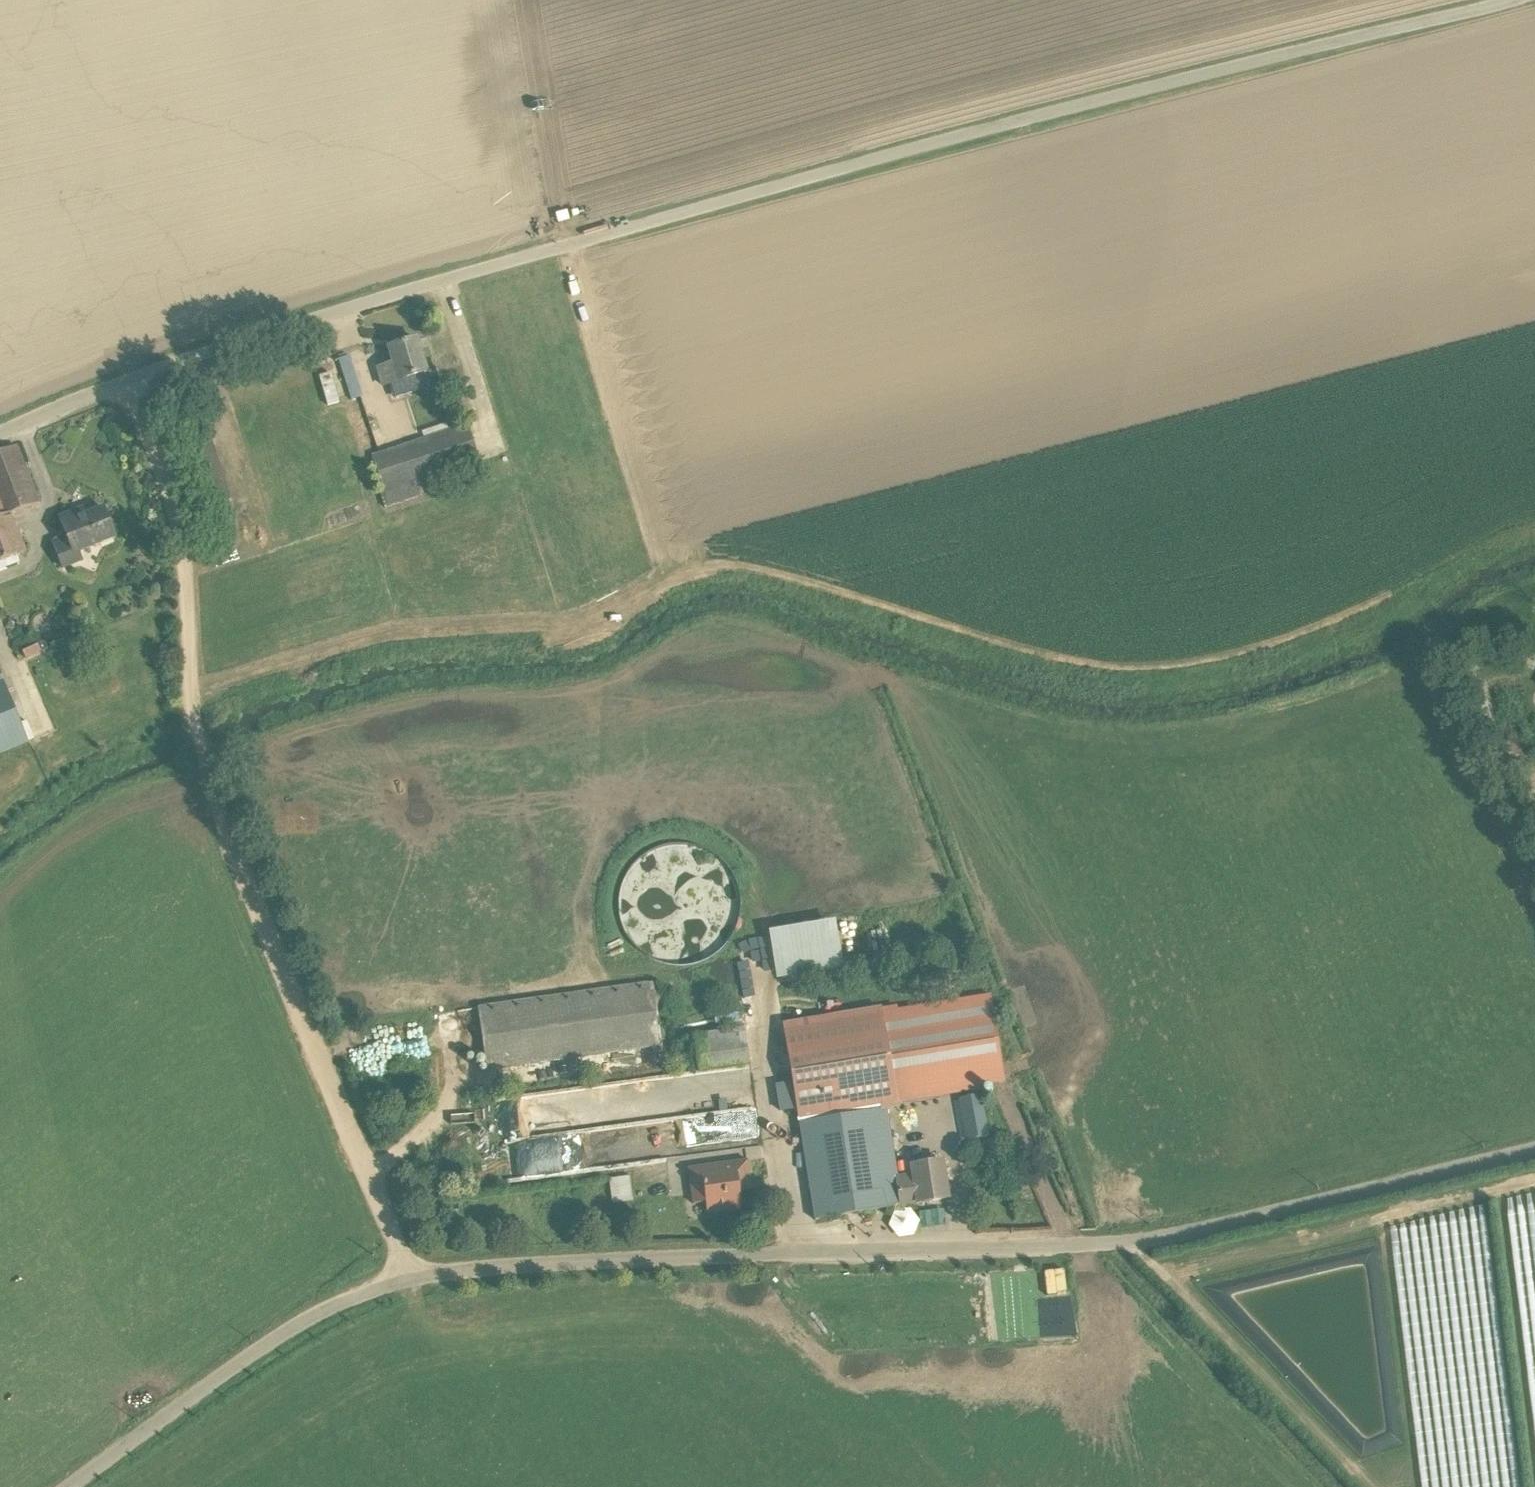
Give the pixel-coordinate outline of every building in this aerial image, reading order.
[(383,385),(427,371),(417,339),(389,348),(393,363),(378,368),(383,385)] [(426,478),(480,460),(468,425),(449,431),(447,423),(422,432),(424,437),(380,452),(370,455),(381,491),(380,491),(385,508),(420,496),(418,489),(428,486),(426,478)] [(200,511),(219,504),(231,500),(210,439),(179,449),(200,511)] [(3,560),(25,551),(11,515),(38,505),(17,445),(0,452),(0,561),(3,560)] [(115,537),(104,508),(77,518),(75,511),(59,517),(68,538),(53,544),(63,569),(83,561),(79,551),(115,537)] [(0,674),(0,755),(28,744),(0,674)] [(774,981),(841,970),(833,921),(766,933),(774,981)] [(651,1056),(661,1054),(651,983),(476,1008),(486,1074),(494,1074),(495,1072),(650,1050),(651,1056)] [(887,1102),(1005,1084),(991,996),(899,1010),(898,1005),(786,1022),(816,1220),(951,1199),(946,1161),(914,1165),(917,1185),(900,1188),(887,1102)] [(735,1020),(710,1023),(712,1032),(736,1029),(735,1020)] [(692,1037),(697,1074),(747,1067),(742,1030),(692,1037)] [(611,1057),(613,1069),(649,1063),(647,1051),(611,1057)] [(985,1097),(960,1101),(965,1128),(989,1124),(985,1097)] [(686,1170),(691,1205),(704,1205),(705,1211),(719,1209),(720,1214),(740,1211),(738,1194),(751,1191),(747,1161),(686,1170)] [(504,1184),(502,1169),(488,1171),(490,1186),(504,1184)] [(632,1197),(646,1196),(645,1171),(631,1171),(632,1197)] [(628,1178),(607,1181),(611,1206),(632,1203),(628,1178)] [(943,1211),(918,1211),(918,1225),(943,1225),(943,1211)]
